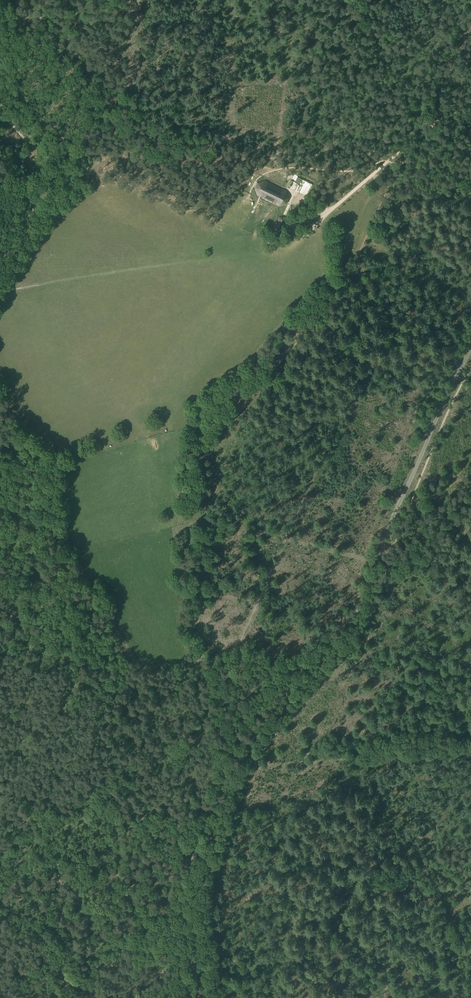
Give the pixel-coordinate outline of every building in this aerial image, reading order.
[(265,181),(258,183),(256,188),(258,195),(279,205),(286,203),(289,198),(286,191),(265,181)] [(274,231),(279,234),(286,219),(281,217),(274,231)]
